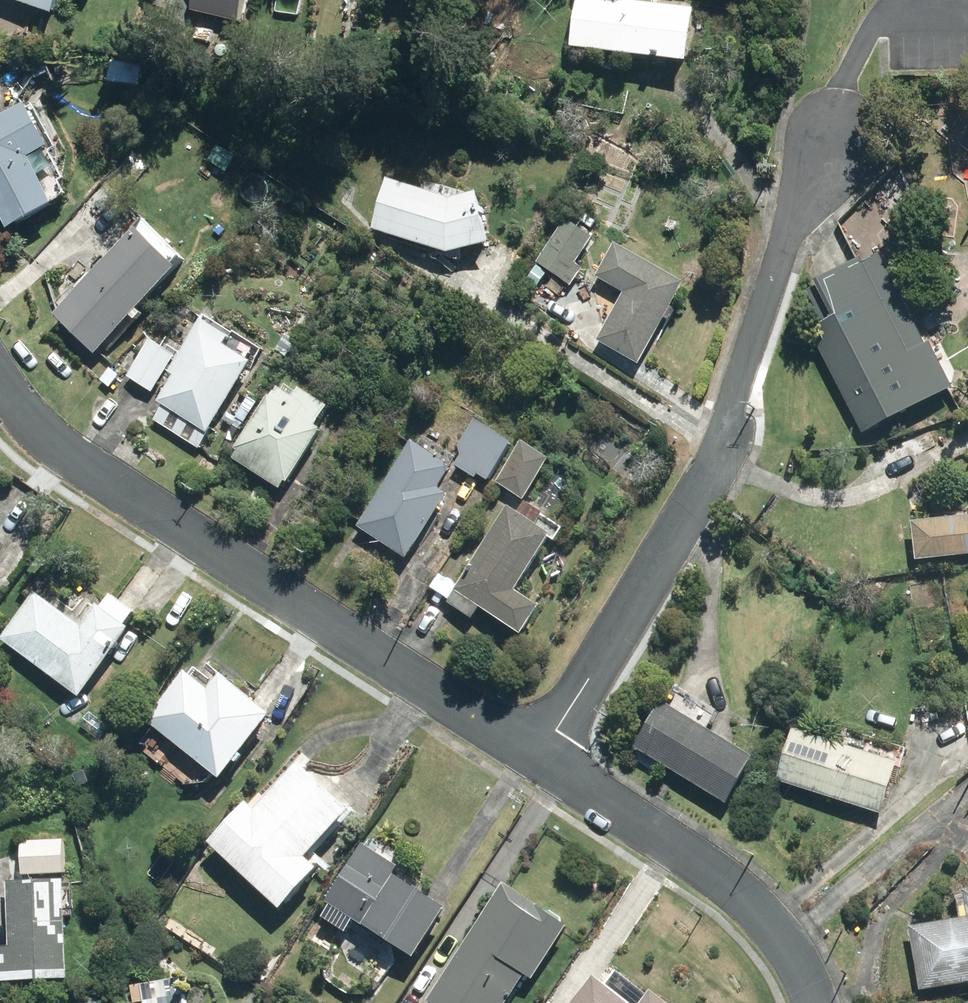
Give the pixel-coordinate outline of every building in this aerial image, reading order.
[(53,17),(59,0),(5,0),(53,17)] [(243,26),(249,0),(199,0),(195,14),(243,26)] [(434,13),(440,0),(409,0),(434,13)] [(654,0),(634,0),(634,6),(582,0),(580,0),(574,52),(689,65),(695,13),(653,8),(654,0)] [(45,50),(55,22),(15,8),(12,15),(0,11),(0,33),(45,50)] [(61,31),(60,45),(73,47),(75,33),(61,31)] [(30,67),(36,83),(49,77),(43,62),(30,67)] [(111,64),(108,87),(141,91),(144,69),(111,64)] [(30,112),(0,128),(0,216),(11,238),(56,214),(31,167),(53,155),(30,112)] [(439,201),(389,185),(372,235),(448,259),(490,250),(479,198),(473,199),(472,199),(453,193),(443,190),(439,201)] [(577,268),(596,241),(568,222),(538,265),(573,288),(584,272),(577,268)] [(175,272),(183,264),(145,226),(119,253),(121,255),(57,320),(96,359),(178,276),(175,272)] [(617,248),(598,281),(627,298),(599,346),(640,370),(687,288),(617,248)] [(821,330),(825,337),(818,340),(867,437),(958,391),(934,344),(929,347),(884,258),(867,266),(865,262),(821,284),(823,288),(811,294),(827,326),(821,330)] [(163,411),(155,424),(200,453),(253,371),(226,353),(232,343),(205,325),(183,359),(170,351),(168,354),(152,344),(128,381),(154,398),(171,372),(175,374),(172,378),(176,381),(159,408),(163,411)] [(286,337),(276,353),(287,360),(297,345),(286,337)] [(115,369),(101,385),(113,395),(126,379),(115,369)] [(270,402),(236,453),(287,487),(289,489),(324,436),(318,432),(330,413),(321,407),(301,394),(295,403),(280,393),(273,404),(270,402)] [(244,427),(252,415),(258,406),(250,401),(244,410),(236,422),(244,427)] [(463,460),(457,471),(475,483),(478,479),(489,486),(514,448),(477,424),(460,450),(463,460)] [(441,494),(454,473),(415,447),(359,533),(408,565),(450,500),(441,494)] [(525,449),(499,488),(525,505),(551,466),(525,449)] [(460,591),(450,606),(475,623),(481,613),(523,641),(541,613),(517,598),(554,543),(558,546),(566,535),(547,522),(548,521),(529,509),(522,521),(511,514),(460,591)] [(916,521),(920,559),(967,554),(967,516),(916,521)] [(83,629),(55,608),(34,593),(29,600),(0,639),(0,640),(2,642),(80,699),(131,631),(127,628),(136,615),(112,597),(103,610),(99,607),(83,629)] [(147,723),(221,781),(272,717),(221,677),(209,692),(186,674),(147,723)] [(756,760),(667,704),(638,751),(728,806),(756,760)] [(112,731),(90,714),(81,726),(103,742),(112,731)] [(885,815),(901,763),(796,729),(779,780),(885,815)] [(303,766),(299,763),(254,810),(246,803),(209,843),(282,910),(320,869),(307,857),(350,810),(347,808),(303,766)] [(394,877),(399,869),(364,847),(328,904),(332,907),(325,919),(347,934),(355,922),(417,961),(448,911),(394,877)] [(0,950),(0,983),(68,980),(65,882),(8,884),(10,949),(0,950)] [(430,1002),(431,1002),(508,1002),(526,977),(534,983),(570,929),(507,887),(430,1002)] [(912,928),(922,992),(967,985),(967,919),(912,928)] [(652,992),(649,996),(618,972),(606,988),(595,979),(576,1002),(665,1002),(652,992)] [(142,985),(145,1002),(186,1002),(183,979),(142,985)]
